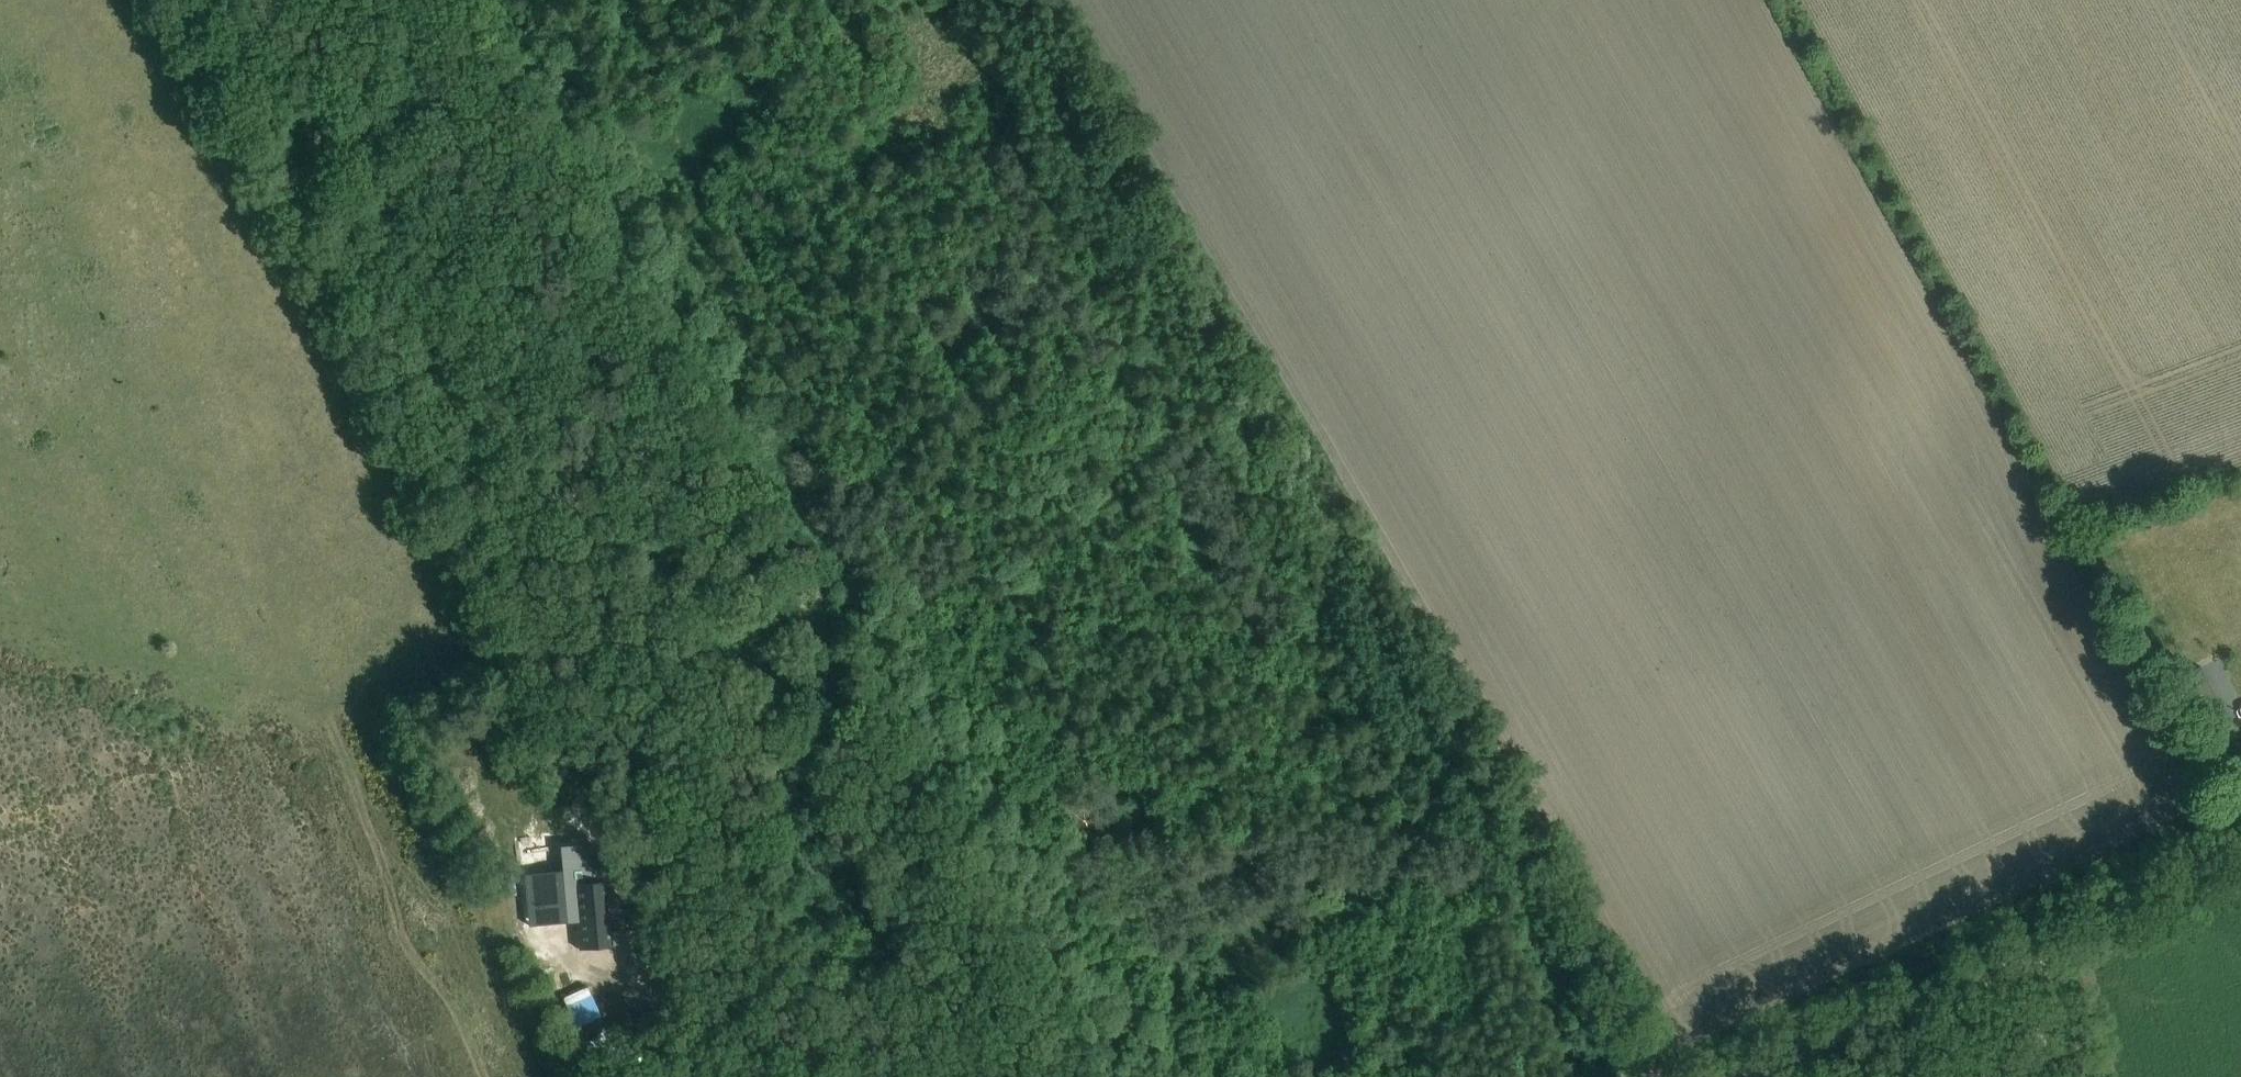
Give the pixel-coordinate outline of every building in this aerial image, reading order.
[(2231,728),(2202,668),(2177,680),(2206,740),(2231,728)] [(612,946),(605,880),(597,881),(593,843),(561,846),(564,871),(523,874),(529,925),(576,920),(579,949),(612,946)]
